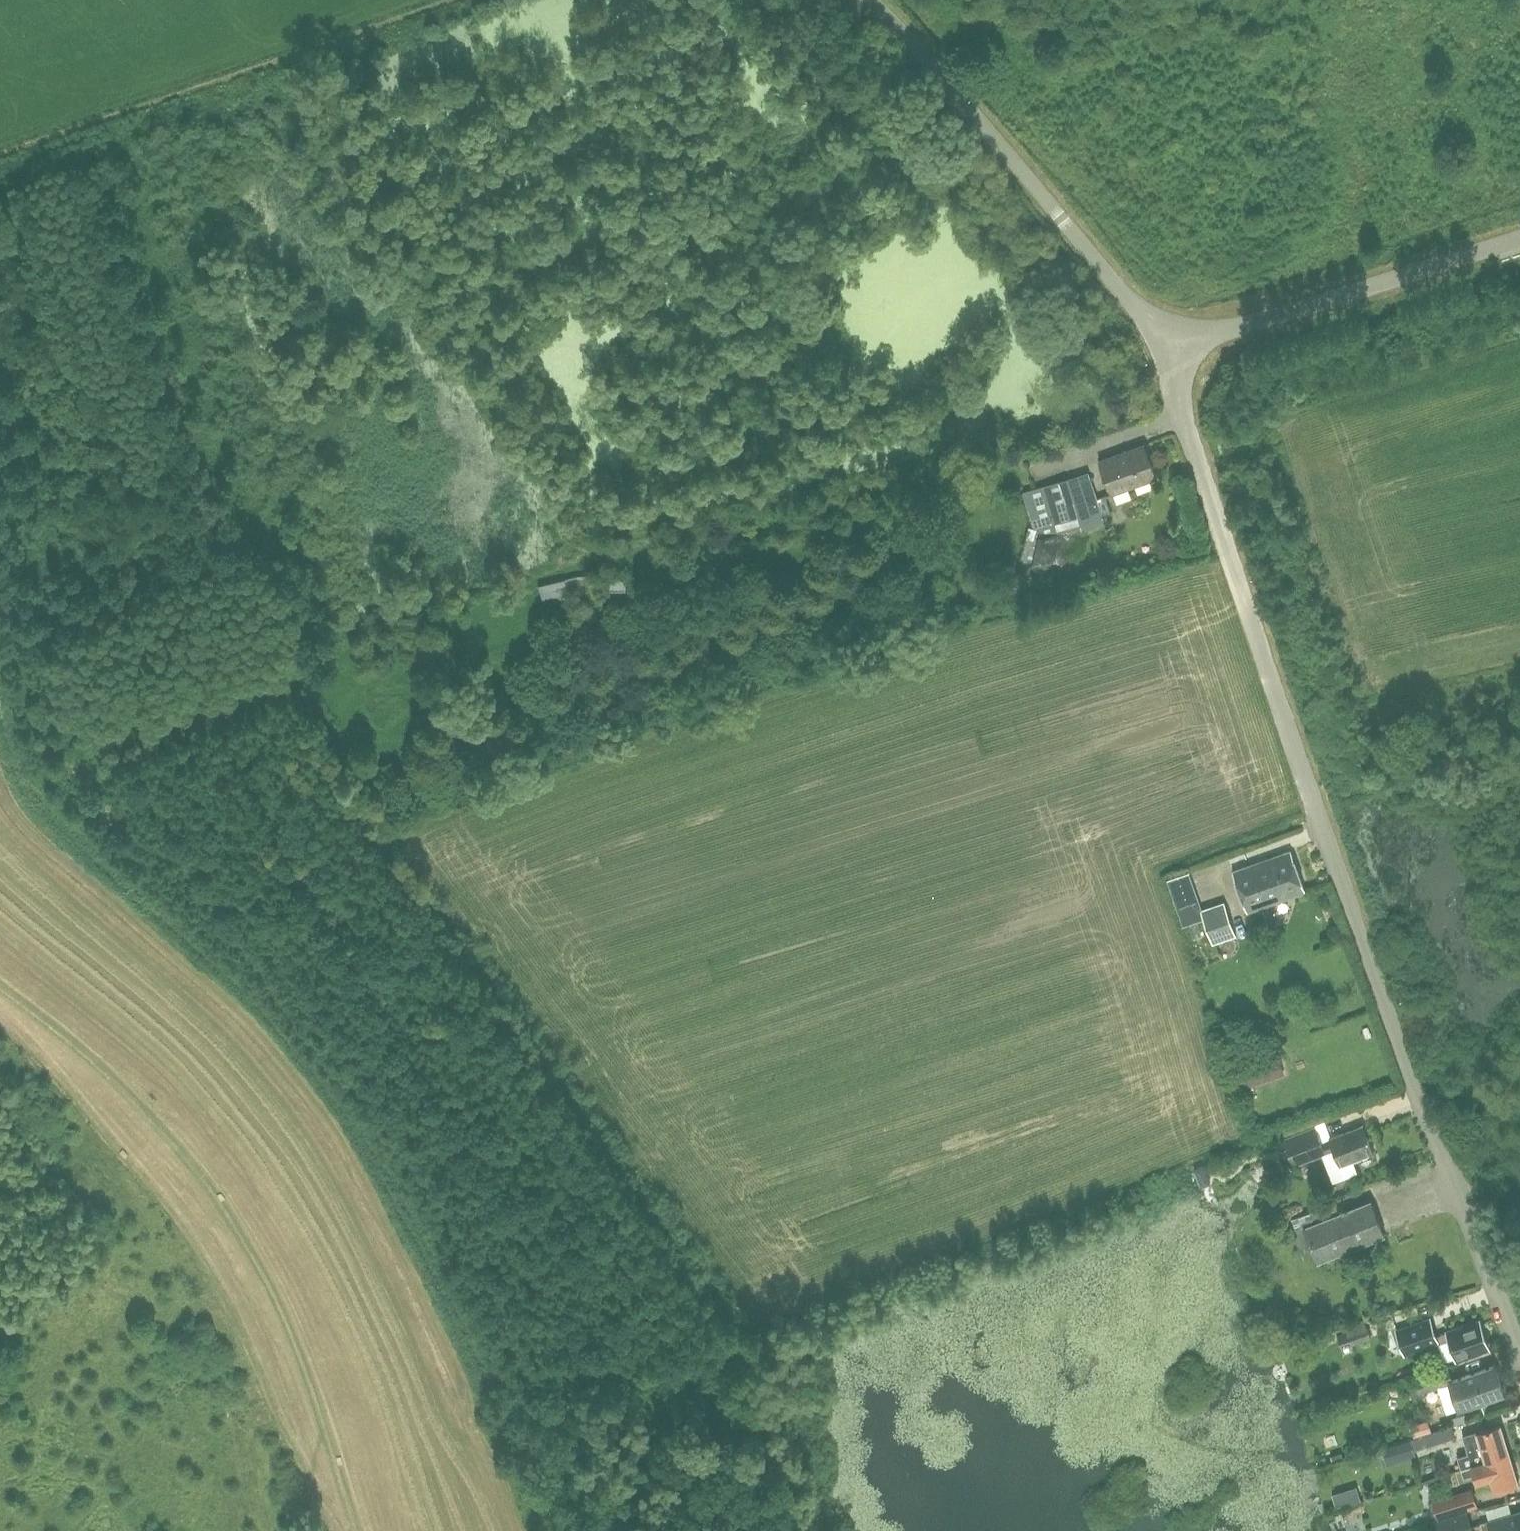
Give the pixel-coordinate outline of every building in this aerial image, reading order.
[(1156,477),(1145,444),(1101,460),(1112,492),(1156,477)] [(1082,529),(1091,526),(1103,522),(1087,472),(1023,491),(1038,538),(1032,563),(1050,581),(1075,573),(1081,549),(1077,544),(1082,529)] [(584,574),(566,578),(569,590),(587,585),(584,574)] [(564,579),(538,585),(542,598),(567,591),(564,579)] [(1305,892),(1291,850),(1232,870),(1247,912),(1305,892)] [(1236,933),(1226,906),(1224,901),(1201,909),(1213,943),(1236,933)] [(1269,928),(1265,915),(1254,920),(1258,932),(1269,928)] [(1257,1085),(1251,1066),(1238,1071),(1245,1089),(1257,1085)] [(1334,1149),(1346,1179),(1358,1174),(1352,1160),(1373,1151),(1363,1125),(1330,1137),(1330,1138),(1321,1141),(1315,1126),(1284,1138),(1294,1165),(1334,1149)] [(1385,1234),(1371,1200),(1340,1212),(1335,1201),(1325,1205),(1325,1204),(1291,1219),(1298,1235),(1293,1238),(1301,1256),(1306,1254),(1314,1251),(1318,1261),(1385,1234)] [(1364,1319),(1345,1325),(1352,1345),(1372,1337),(1368,1326),(1367,1326),(1364,1319)] [(1489,1348),(1480,1321),(1436,1336),(1430,1319),(1397,1331),(1406,1355),(1450,1339),(1456,1358),(1489,1348)] [(1447,1383),(1439,1385),(1448,1412),(1475,1402),(1476,1403),(1505,1393),(1496,1365),(1466,1375),(1466,1376),(1454,1380),(1447,1383)] [(1447,1383),(1442,1371),(1416,1380),(1420,1392),(1439,1385),(1447,1383)] [(1466,1414),(1450,1418),(1452,1425),(1468,1421),(1466,1414)] [(1431,1431),(1428,1421),(1410,1427),(1413,1437),(1431,1431)] [(1458,1456),(1462,1467),(1509,1452),(1500,1423),(1462,1434),(1468,1452),(1458,1456)] [(1456,1437),(1452,1425),(1410,1439),(1414,1451),(1456,1437)] [(1415,1455),(1414,1451),(1410,1439),(1394,1444),(1399,1460),(1415,1455)] [(1450,1443),(1424,1449),(1427,1466),(1454,1460),(1450,1443)] [(1518,1482),(1509,1452),(1462,1467),(1465,1477),(1473,1474),(1476,1483),(1492,1478),(1495,1489),(1518,1482)] [(1336,1513),(1360,1504),(1354,1489),(1330,1498),(1336,1513)] [(1447,1516),(1482,1506),(1478,1494),(1443,1504),(1447,1516)] [(1468,1511),(1427,1525),(1429,1530),(1474,1530),(1468,1511)] [(1482,1523),(1484,1530),(1519,1530),(1519,1511),(1482,1523)]
